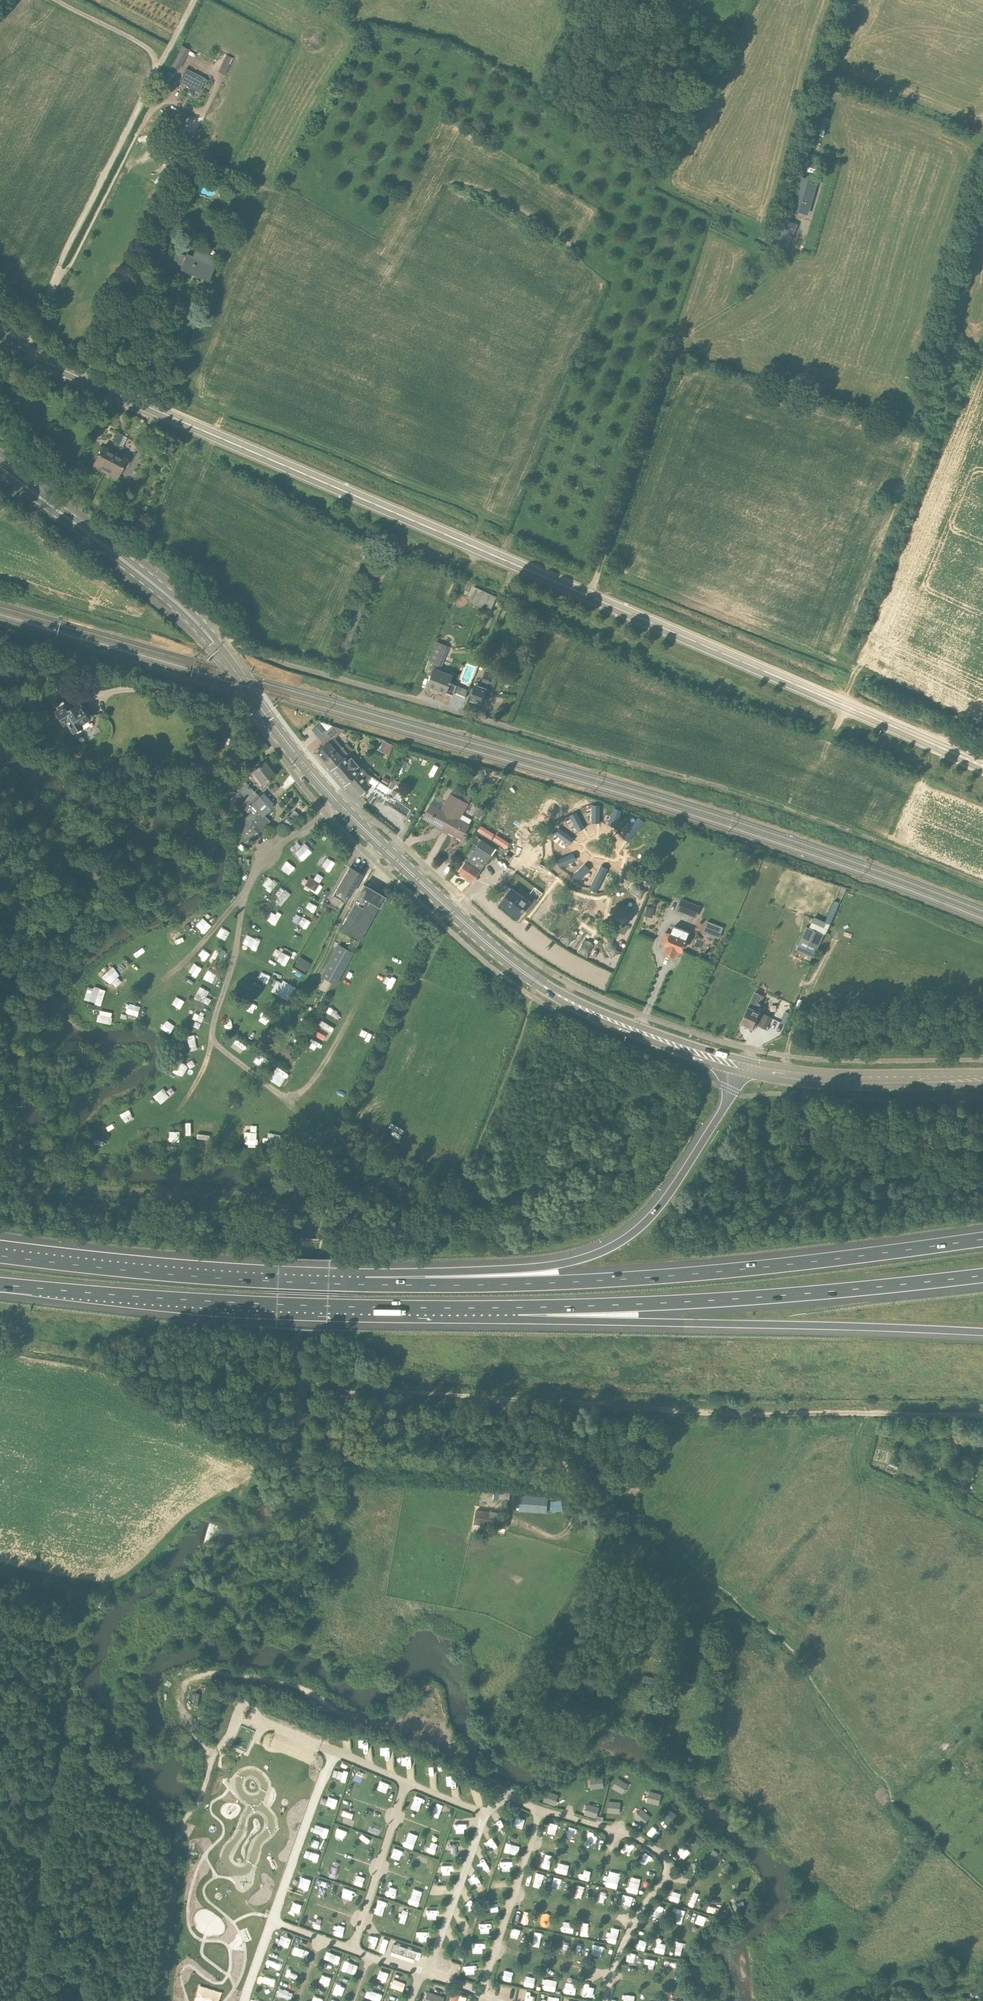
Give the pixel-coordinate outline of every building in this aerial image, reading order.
[(179,70),(191,51),(182,46),(171,65),(179,70)] [(233,59),(226,55),(226,56),(218,72),(225,75),(233,59)] [(205,87),(208,80),(206,79),(206,78),(186,68),(179,82),(191,87),(190,88),(199,93),(202,86),(205,87)] [(809,215),(818,182),(800,177),(799,177),(790,210),(792,210),(796,211),(809,215)] [(238,224),(240,217),(234,215),(232,222),(238,224)] [(777,242),(777,243),(788,247),(798,224),(786,219),(784,224),(785,225),(777,242)] [(224,256),(228,248),(215,243),(213,249),(224,256)] [(214,253),(199,247),(198,250),(196,249),(193,256),(187,254),(181,268),(182,269),(181,270),(208,281),(209,280),(210,280),(216,263),(211,261),(214,253)] [(179,263),(183,253),(178,251),(174,261),(179,263)] [(153,297),(158,286),(152,284),(155,279),(149,276),(141,291),(153,297)] [(96,357),(87,352),(84,358),(94,363),(96,357)] [(114,442),(115,443),(119,445),(124,436),(124,435),(118,433),(114,442)] [(126,467),(130,461),(128,460),(128,459),(120,454),(124,446),(122,446),(127,438),(124,436),(119,445),(106,469),(118,476),(123,466),(126,467)] [(106,469),(119,445),(115,443),(112,450),(104,446),(101,444),(97,451),(100,453),(95,463),(106,469)] [(491,608),(496,596),(480,589),(475,600),(491,608)] [(438,664),(445,645),(436,642),(423,673),(431,676),(427,685),(444,692),(451,675),(443,672),(435,669),(437,664),(438,664)] [(497,679),(491,677),(492,675),(489,674),(490,671),(486,670),(483,677),(478,676),(475,684),(476,684),(470,700),(473,701),(474,702),(477,704),(479,703),(482,704),(486,693),(492,695),(497,679)] [(22,710),(38,707),(35,694),(19,698),(22,710)] [(91,716),(82,701),(79,702),(69,708),(66,704),(53,710),(62,725),(67,723),(72,734),(83,727),(82,725),(90,720),(91,716)] [(310,730),(317,738),(325,730),(319,723),(310,730)] [(339,751),(343,748),(347,744),(343,740),(339,744),(333,738),(343,729),(331,725),(325,730),(317,738),(324,746),(315,753),(322,761),(334,751),(332,748),(335,746),(339,751)] [(389,756),(393,745),(384,741),(379,752),(389,756)] [(339,751),(335,746),(332,748),(334,751),(322,761),(330,770),(343,760),(341,758),(347,753),(343,748),(339,751)] [(367,774),(349,753),(348,754),(347,753),(341,758),(343,760),(330,770),(338,780),(341,778),(346,784),(349,782),(361,796),(371,787),(363,777),(367,774)] [(261,785),(268,780),(275,775),(264,762),(251,772),(261,785)] [(260,797),(243,779),(236,788),(242,795),(236,799),(238,801),(237,801),(246,811),(249,808),(252,811),(233,830),(245,845),(269,823),(269,821),(264,816),(271,809),(270,808),(273,805),(273,803),(264,793),(260,797)] [(180,794),(190,793),(188,784),(179,785),(180,794)] [(443,829),(459,798),(450,793),(441,809),(432,804),(423,818),(443,829)] [(468,803),(471,798),(463,795),(461,799),(459,798),(443,829),(448,832),(447,834),(449,833),(462,840),(470,825),(460,820),(469,804),(468,803)] [(601,822),(601,804),(592,804),(592,822),(601,822)] [(616,826),(622,810),(615,807),(608,823),(616,826)] [(288,830),(300,815),(294,810),(281,825),(288,830)] [(585,827),(577,811),(569,815),(577,831),(585,827)] [(639,817),(624,834),(630,840),(645,822),(639,817)] [(574,837),(560,828),(555,834),(569,844),(574,837)] [(306,842),(295,852),(303,861),(314,851),(306,842)] [(473,883),(492,856),(477,846),(459,873),(473,883)] [(622,849),(621,856),(637,858),(638,850),(622,849)] [(575,853),(558,858),(561,866),(577,860),(575,853)] [(319,862),(330,871),(337,863),(325,854),(319,862)] [(658,862),(644,856),(641,863),(655,869),(658,862)] [(288,860),(282,867),(291,875),(297,867),(288,860)] [(583,863),(572,876),(578,882),(589,869),(583,863)] [(601,866),(590,887),(598,890),(608,870),(601,866)] [(349,896),(359,879),(356,878),(359,873),(350,867),(337,889),(349,896)] [(311,876),(306,884),(319,892),(324,884),(311,876)] [(631,887),(630,891),(640,900),(647,890),(637,882),(632,884),(631,887)] [(379,907),(385,897),(364,885),(353,903),(357,905),(342,932),(346,934),(353,939),(349,947),(355,950),(359,942),(379,907)] [(518,918),(531,902),(513,888),(501,904),(501,905),(502,904),(518,917),(518,918)] [(568,903),(567,899),(553,897),(552,908),(565,911),(568,906),(568,903)] [(696,918),(701,906),(682,899),(677,910),(696,918)] [(653,924),(657,906),(648,904),(644,922),(653,924)] [(617,915),(618,919),(632,921),(633,909),(619,907),(616,912),(617,915)] [(272,910),(267,920),(277,924),(282,914),(272,910)] [(307,927),(311,921),(304,916),(300,922),(307,927)] [(205,919),(198,926),(206,932),(212,925),(205,919)] [(704,932),(721,937),(725,925),(708,920),(704,932)] [(686,939),(689,932),(674,926),(672,933),(671,933),(670,934),(666,932),(661,943),(669,946),(666,953),(667,954),(668,956),(672,957),(674,956),(677,949),(681,951),(686,939)] [(222,927),(218,935),(227,939),(231,930),(222,927)] [(807,927),(798,945),(816,953),(824,935),(807,927)] [(572,929),(568,928),(559,939),(569,946),(577,935),(575,930),(572,929)] [(248,934),(244,944),(257,949),(261,939),(248,934)] [(587,940),(584,940),(576,952),(586,957),(594,946),(591,941),(587,940)] [(607,943),(604,946),(610,958),(620,954),(615,941),(609,941),(607,943)] [(342,975),(354,951),(355,951),(341,943),(327,968),(342,975)] [(277,948),(273,956),(287,964),(292,956),(277,948)] [(117,965),(122,972),(129,967),(124,960),(117,965)] [(306,972),(309,967),(298,961),(296,965),(306,972)] [(109,984),(115,979),(105,968),(99,973),(109,984)] [(209,969),(204,977),(213,982),(218,973),(209,969)] [(279,977),(272,990),(291,1001),(298,988),(279,977)] [(95,988),(88,986),(84,999),(102,1005),(107,989),(95,986),(95,988)] [(200,986),(195,997),(205,1001),(210,990),(200,986)] [(767,1029),(772,1017),(763,1013),(765,1007),(761,1005),(765,996),(755,992),(748,1007),(742,1023),(747,1025),(746,1027),(750,1029),(751,1027),(753,1028),(755,1024),(767,1029)] [(131,1002),(128,1013),(139,1015),(142,1004),(131,1002)] [(100,1009),(98,1020),(112,1023),(114,1012),(100,1009)] [(194,1019),(203,1021),(205,1013),(196,1011),(194,1019)] [(162,1027),(170,1033),(176,1025),(168,1019),(162,1027)] [(328,1042),(336,1027),(322,1019),(314,1034),(328,1042)] [(196,1053),(197,1048),(192,1047),(194,1040),(183,1038),(181,1049),(196,1053)] [(232,1047),(242,1054),(248,1045),(238,1038),(232,1047)] [(288,1055),(293,1047),(288,1044),(283,1052),(288,1055)] [(278,1066),(270,1079),(280,1085),(288,1072),(278,1066)] [(154,1095),(162,1103),(171,1095),(163,1086),(154,1095)] [(121,1113),(127,1123),(135,1117),(129,1108),(121,1113)] [(245,1142),(258,1142),(258,1125),(252,1125),(252,1130),(245,1130),(245,1142)] [(181,1141),(181,1130),(171,1130),(170,1140),(181,1141)] [(146,1135),(148,1146),(161,1144),(159,1133),(146,1135)] [(510,1502),(510,1493),(500,1492),(499,1501),(510,1502)] [(547,1513),(548,1497),(521,1495),(519,1511),(547,1513)] [(552,1512),(563,1511),(562,1500),(551,1502),(552,1512)] [(507,1529),(507,1527),(509,1514),(476,1509),(474,1524),(507,1529)] [(358,1780),(368,1782),(370,1773),(360,1771),(358,1780)] [(593,1788),(606,1786),(604,1775),(591,1777),(593,1788)] [(618,1777),(613,1787),(625,1792),(630,1782),(618,1777)] [(647,1800),(660,1804),(663,1793),(651,1789),(647,1800)] [(548,1790),(545,1801),(556,1804),(560,1793),(548,1790)] [(609,1800),(609,1812),(622,1812),(622,1800),(609,1800)] [(586,1813),(598,1817),(601,1806),(589,1802),(586,1813)] [(437,1813),(445,1815),(448,1805),(439,1804),(437,1813)] [(635,1816),(644,1824),(652,1816),(643,1807),(635,1816)] [(671,1820),(675,1812),(669,1808),(664,1815),(671,1820)] [(513,1829),(521,1833),(525,1824),(516,1820),(513,1829)] [(546,1826),(546,1834),(555,1835),(556,1826),(546,1826)] [(335,1837),(342,1839),(345,1830),(338,1827),(335,1837)] [(699,1848),(708,1840),(702,1833),(693,1841),(699,1848)] [(408,1836),(407,1845),(415,1847),(417,1838),(408,1836)] [(504,1850),(513,1854),(518,1844),(508,1840),(504,1850)] [(400,1848),(397,1857),(406,1860),(409,1851),(400,1848)] [(673,1852),(677,1860),(684,1857),(680,1849),(673,1852)] [(552,1868),(554,1858),(543,1857),(542,1867),(552,1868)] [(482,1871),(489,1866),(485,1859),(478,1864),(482,1871)] [(502,1870),(512,1869),(512,1860),(502,1860),(502,1870)] [(560,1871),(569,1873),(572,1864),(562,1861),(560,1871)] [(589,1877),(592,1866),(586,1864),(583,1876),(589,1877)] [(330,1865),(328,1873),(337,1875),(339,1867),(330,1865)] [(443,1876),(454,1876),(454,1866),(444,1866),(443,1876)] [(537,1871),(534,1881),(543,1883),(546,1873),(537,1871)] [(552,1885),(561,1887),(563,1877),(553,1876),(552,1885)] [(322,1889),(330,1890),(331,1881),(323,1880),(322,1889)] [(640,1892),(641,1880),(630,1880),(630,1892),(640,1892)] [(573,1892),(581,1894),(585,1884),(576,1881),(573,1892)] [(669,1900),(678,1902),(682,1888),(673,1886),(669,1900)] [(352,1888),(348,1897),(357,1900),(361,1892),(352,1888)] [(598,1888),(597,1897),(606,1898),(607,1889),(598,1888)] [(692,1891),(687,1904),(695,1908),(700,1894),(692,1891)] [(620,1902),(629,1904),(632,1895),(623,1892),(620,1902)] [(467,1909),(475,1905),(471,1898),(463,1902),(467,1909)] [(658,1901),(656,1910),(666,1912),(667,1903),(658,1901)] [(488,1902),(488,1913),(498,1912),(498,1902),(488,1902)] [(674,1915),(681,1917),(684,1908),(677,1906),(674,1915)] [(418,1924),(420,1913),(410,1911),(408,1922),(418,1924)] [(425,1921),(436,1922),(436,1911),(426,1911),(425,1921)] [(697,1922),(708,1925),(710,1916),(698,1913),(697,1922)] [(307,1925),(315,1927),(318,1919),(310,1916),(307,1925)] [(543,1917),(541,1925),(551,1928),(553,1920),(543,1917)] [(565,1920),(564,1930),(575,1932),(576,1922),(565,1920)] [(559,1935),(557,1944),(565,1946),(568,1937),(559,1935)] [(637,1946),(645,1949),(648,1941),(640,1938),(637,1946)] [(580,1949),(588,1951),(590,1942),(582,1940),(580,1949)] [(667,1950),(668,1941),(660,1940),(659,1949),(667,1950)] [(416,1962),(420,1950),(395,1942),(391,1953),(416,1962)] [(295,1943),(294,1952),(303,1954),(305,1944),(295,1943)] [(483,1943),(473,1944),(474,1953),(483,1952),(483,1943)] [(605,1955),(605,1944),(594,1944),(593,1955),(605,1955)] [(633,1950),(630,1959),(638,1961),(640,1952),(633,1950)] [(330,1960),(339,1963),(342,1954),(333,1951),(330,1960)] [(648,1955),(646,1964),(655,1966),(657,1957),(648,1955)] [(678,1969),(680,1960),(673,1959),(671,1968),(678,1969)] [(350,1971),(353,1964),(344,1961),(341,1968),(350,1971)] [(527,1975),(525,1983),(534,1986),(536,1977),(527,1975)] [(391,1986),(400,1990),(404,1980),(395,1976),(391,1986)] [(545,1989),(557,1990),(558,1979),(546,1978),(545,1989)] [(343,1996),(347,1986),(337,1981),(333,1991),(343,1996)] [(566,1992),(576,1994),(578,1984),(568,1982),(566,1992)] [(586,1995),(597,1997),(599,1987),(588,1985),(586,1995)] [(424,2000),(444,2000),(446,1996),(429,1989),(424,2000)] [(373,1990),(370,1997),(379,2000),(382,1993),(373,1990)] [(450,2000),(466,2000),(468,1996),(454,1991),(450,2000)] [(530,2000),(530,1991),(520,1991),(520,2000),(530,2000)]
